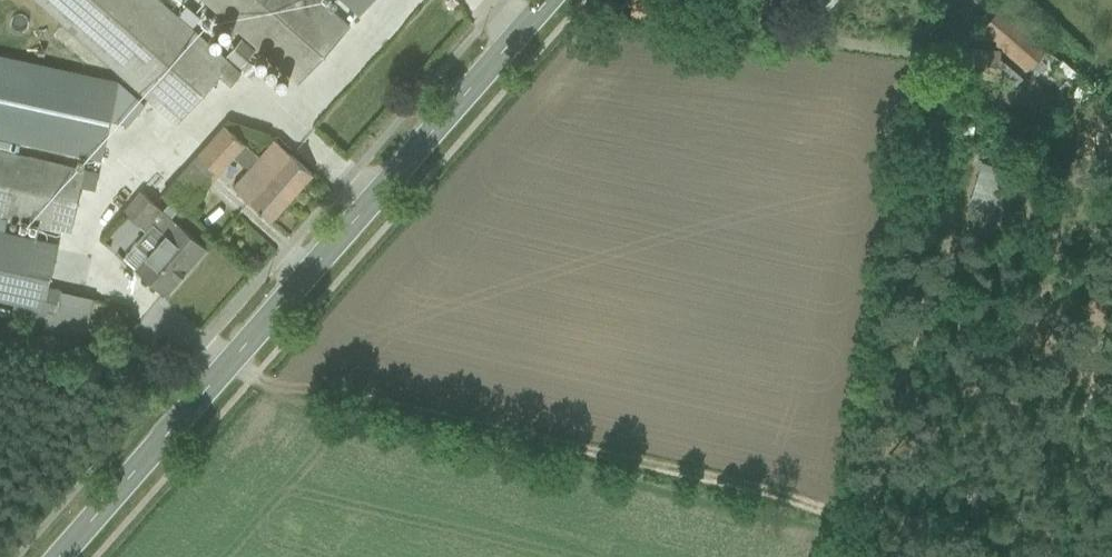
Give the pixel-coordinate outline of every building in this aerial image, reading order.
[(121,74),(168,124),(212,77),(226,91),(237,79),(151,0),(36,0),(121,74)] [(294,82),(344,26),(314,0),(200,0),(294,82)] [(359,9),(367,0),(349,0),(359,9)] [(632,17),(661,22),(664,0),(634,0),(632,17)] [(1003,7),(984,29),(997,41),(995,44),(1001,49),(1027,71),(1048,46),(1003,7)] [(233,41),(218,48),(224,61),(239,53),(233,41)] [(959,78),(998,82),(1001,49),(963,46),(959,78)] [(0,47),(0,136),(102,159),(121,74),(0,47)] [(1033,75),(1053,82),(1058,69),(1038,62),(1033,75)] [(180,195),(237,135),(216,115),(159,175),(180,195)] [(271,219),(314,172),(277,139),(234,185),(271,219)] [(981,166),(969,203),(991,211),(1006,167),(977,157),(975,164),(981,166)] [(66,236),(80,179),(0,160),(0,221),(66,236)] [(164,295),(207,248),(146,192),(103,239),(164,295)] [(33,320),(49,252),(0,241),(0,312),(33,320)]
